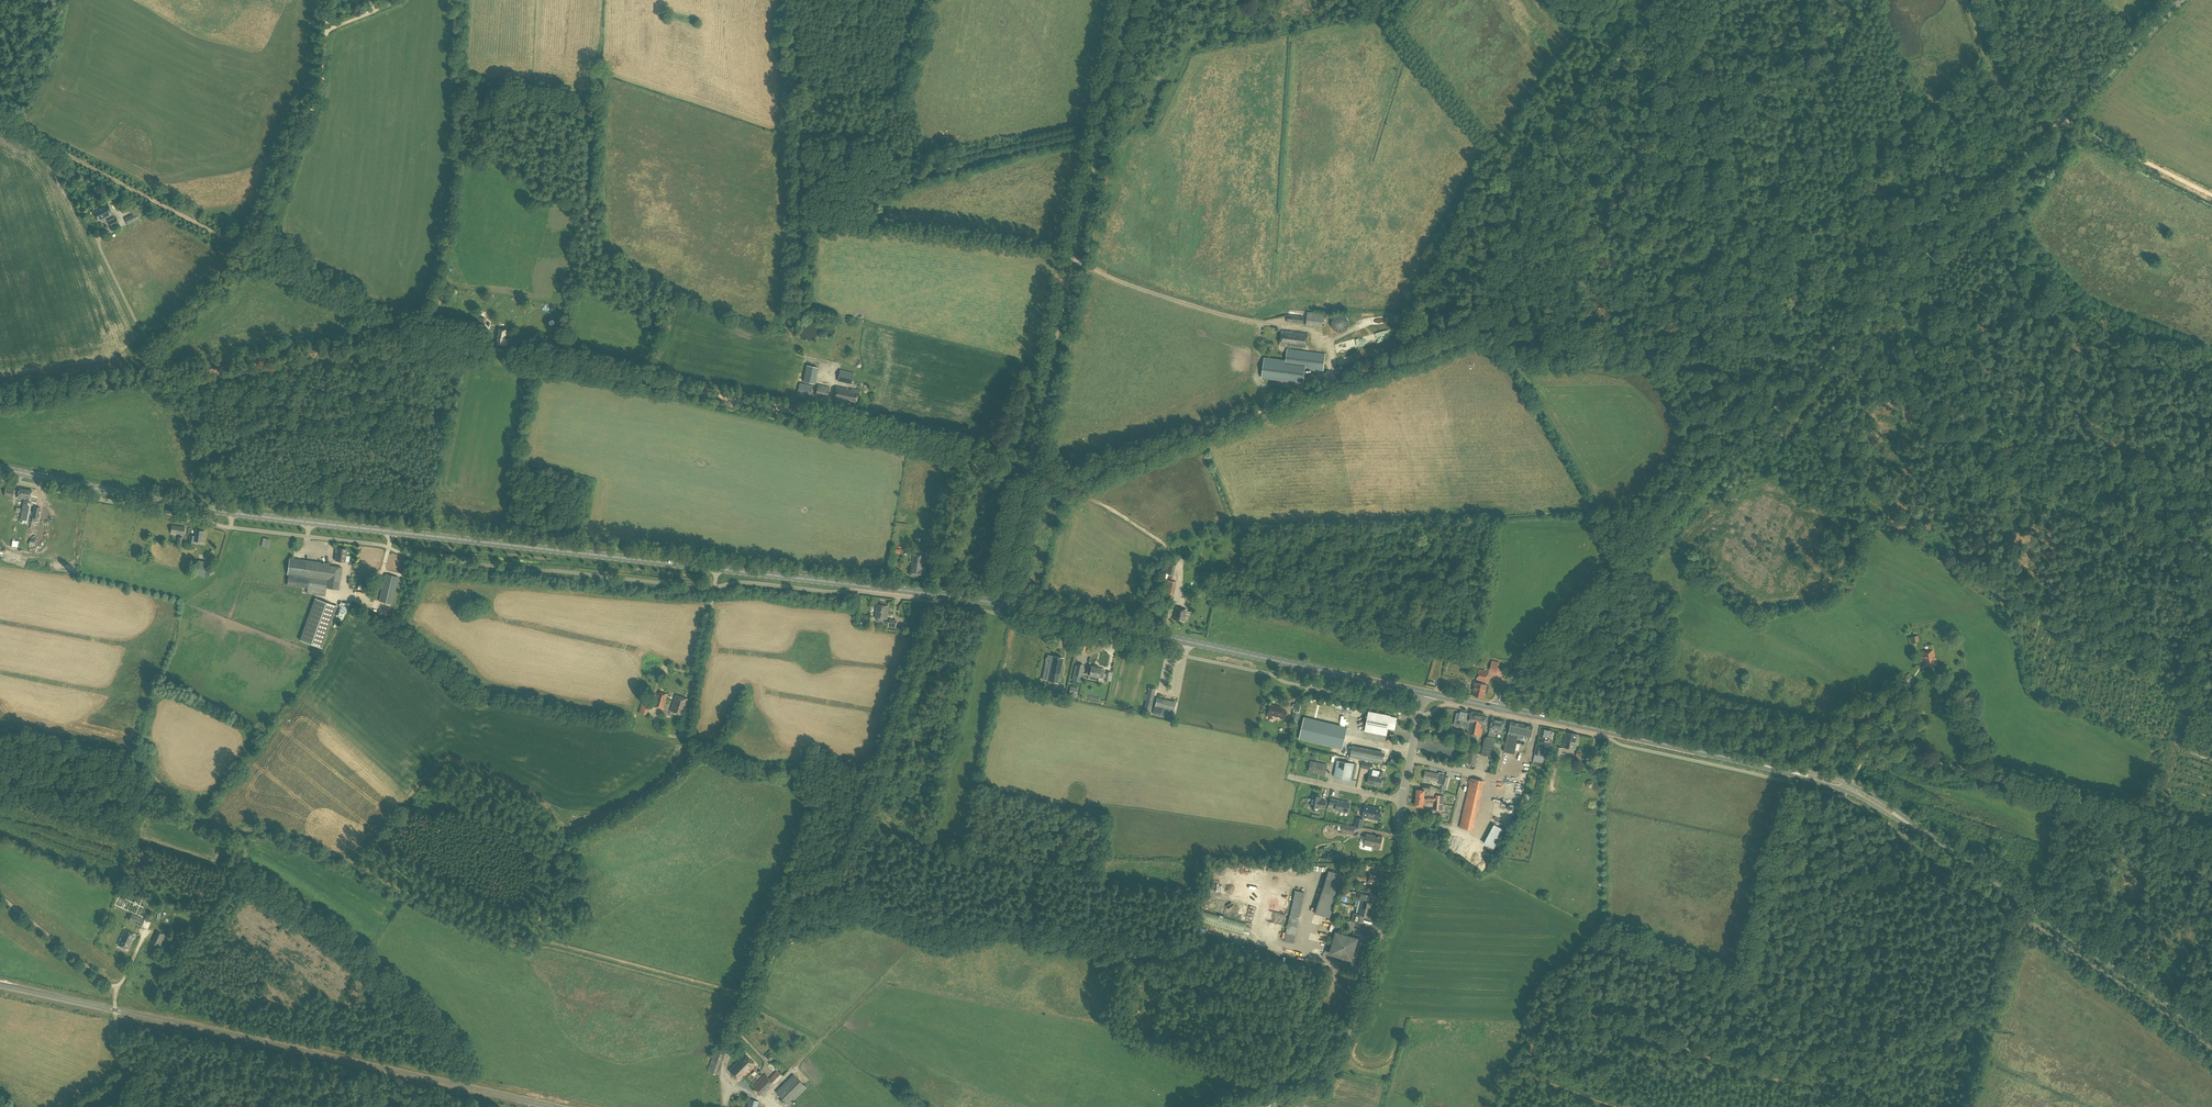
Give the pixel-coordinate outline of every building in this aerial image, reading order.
[(350,13),(355,9),(349,2),(344,5),(350,13)] [(115,219),(108,204),(101,207),(102,208),(95,212),(99,221),(106,217),(110,226),(119,222),(117,218),(115,219)] [(128,225),(141,219),(137,212),(125,218),(128,225)] [(1303,324),(1304,317),(1288,315),(1287,322),(1303,324)] [(1340,333),(1342,333),(1343,332),(1344,332),(1345,331),(1346,330),(1347,329),(1348,328),(1349,327),(1349,325),(1349,324),(1349,322),(1349,321),(1348,320),(1347,319),(1346,317),(1345,317),(1344,316),(1343,315),(1342,315),(1340,315),(1339,315),(1337,315),(1336,316),(1335,317),(1334,317),(1333,319),(1332,320),(1332,321),(1331,322),(1331,324),(1331,325),(1332,327),(1332,328),(1333,329),(1334,330),(1335,331),(1336,332),(1337,332),(1339,333),(1340,333)] [(484,328),(486,319),(478,317),(477,324),(479,324),(479,328),(484,328)] [(509,346),(509,339),(508,339),(509,328),(497,326),(494,343),(509,346)] [(1307,348),(1308,334),(1282,330),(1280,346),(1287,347),(1287,346),(1288,346),(1287,348),(1286,360),(1264,357),(1262,379),(1304,384),(1305,370),(1323,372),(1326,354),(1289,349),(1289,346),(1307,348)] [(805,381),(817,382),(819,365),(807,364),(805,381)] [(852,384),(854,373),(840,370),(837,381),(852,384)] [(2135,390),(2139,388),(2135,380),(2131,382),(2135,390)] [(810,397),(812,386),(800,383),(797,394),(810,397)] [(827,399),(830,387),(818,385),(816,396),(827,399)] [(851,389),(837,386),(834,399),(856,404),(859,390),(851,389)] [(13,498),(14,490),(6,488),(4,496),(13,498)] [(24,500),(26,490),(19,488),(17,499),(24,500)] [(24,500),(20,520),(26,521),(29,507),(27,506),(28,501),(30,501),(32,491),(26,490),(24,500)] [(34,507),(31,506),(30,510),(33,511),(32,518),(38,519),(40,507),(34,506),(34,507)] [(183,535),(185,527),(172,525),(171,533),(183,535)] [(202,542),(204,531),(195,530),(194,536),(190,535),(189,542),(194,543),(194,541),(202,542)] [(268,548),(270,539),(263,538),(261,546),(268,548)] [(939,541),(930,540),(929,553),(938,554),(939,541)] [(345,562),(347,549),(337,548),(335,561),(345,562)] [(921,577),(923,556),(913,555),(910,575),(921,577)] [(199,559),(198,573),(207,574),(208,560),(199,559)] [(339,590),(342,568),(329,566),(330,564),(289,559),(287,575),(289,575),(287,585),(307,588),(307,593),(325,596),(326,588),(339,590)] [(392,604),(398,577),(385,574),(379,601),(392,604)] [(1173,598),(1176,581),(1164,579),(1161,595),(1173,598)] [(322,648),(337,606),(314,598),(299,640),(322,648)] [(887,620),(889,606),(876,604),(875,613),(876,613),(875,618),(887,620)] [(1184,622),(1187,610),(1176,607),(1173,619),(1184,622)] [(1935,658),(1933,649),(1922,651),(1923,657),(1922,658),(1923,666),(1937,664),(1936,658),(1935,658)] [(1063,658),(1054,657),(1048,655),(1047,658),(1046,658),(1045,661),(1046,661),(1042,679),(1046,680),(1058,682),(1063,658)] [(1081,676),(1084,665),(1077,663),(1077,665),(1075,665),(1072,680),(1083,682),(1084,677),(1081,676)] [(1101,668),(1091,666),(1091,667),(1088,666),(1086,675),(1089,676),(1088,679),(1098,681),(1099,678),(1103,679),(1104,673),(1105,669),(1101,669),(1101,668)] [(1486,683),(1489,671),(1479,669),(1476,681),(1486,683)] [(1113,672),(1107,671),(1105,680),(1111,681),(1113,672)] [(1484,698),(1487,685),(1475,682),(1473,691),(1474,691),(1473,695),(1484,698)] [(1077,698),(1078,695),(1077,694),(1078,688),(1070,686),(1068,696),(1077,698)] [(1064,696),(1066,688),(1060,687),(1059,690),(1058,689),(1057,694),(1064,696)] [(1150,711),(1155,689),(1149,687),(1144,709),(1150,711)] [(663,708),(667,694),(658,692),(654,706),(663,708)] [(684,715),(689,700),(675,695),(671,711),(684,715)] [(1157,699),(1154,698),(1152,703),(1156,704),(1155,704),(1153,714),(1172,718),(1175,704),(1163,701),(1163,699),(1157,698),(1157,699)] [(647,715),(650,705),(642,702),(639,712),(647,715)] [(1285,720),(1287,712),(1282,711),(1283,708),(1277,707),(1277,706),(1271,705),(1269,713),(1273,713),(1272,716),(1281,717),(1280,719),(1285,720)] [(1297,722),(1299,713),(1293,711),(1291,721),(1297,722)] [(1394,730),(1397,718),(1390,716),(1390,715),(1369,711),(1365,731),(1386,735),(1388,729),(1394,730)] [(1488,718),(1461,712),(1460,714),(1459,713),(1458,714),(1457,716),(1456,717),(1454,724),(1455,726),(1460,727),(1461,726),(1466,727),(1467,729),(1468,729),(1467,734),(1481,737),(1483,729),(1485,730),(1488,718)] [(1342,750),(1348,727),(1304,717),(1299,739),(1342,750)] [(1490,728),(1489,732),(1489,733),(1488,736),(1484,739),(1481,755),(1491,757),(1495,737),(1496,733),(1502,735),(1503,731),(1505,721),(1492,718),(1490,728)] [(1530,739),(1533,727),(1511,722),(1509,735),(1508,734),(1504,752),(1514,754),(1518,737),(1520,737),(1520,740),(1524,741),(1524,738),(1530,739)] [(1541,743),(1551,745),(1552,740),(1551,740),(1553,731),(1542,729),(1540,737),(1543,738),(1541,743)] [(1575,749),(1577,743),(1578,735),(1566,732),(1563,747),(1575,749)] [(1382,764),(1385,752),(1352,746),(1350,757),(1382,764)] [(1541,763),(1543,756),(1541,755),(1543,747),(1536,746),(1534,754),(1535,754),(1533,761),(1541,763)] [(1561,759),(1563,748),(1555,747),(1554,750),(1553,750),(1552,756),(1553,757),(1553,758),(1561,759)] [(1477,754),(1469,752),(1465,751),(1463,758),(1468,759),(1468,760),(1467,763),(1474,765),(1475,760),(1477,754)] [(1583,760),(1584,752),(1577,751),(1576,756),(1577,756),(1577,759),(1583,760)] [(1351,780),(1354,764),(1337,760),(1334,776),(1351,780)] [(1325,775),(1327,765),(1311,762),(1309,772),(1325,775)] [(1382,777),(1383,772),(1380,771),(1379,777),(1369,775),(1367,783),(1381,786),(1383,777),(1382,777)] [(1432,773),(1425,772),(1424,779),(1437,782),(1437,783),(1447,785),(1448,778),(1439,775),(1439,774),(1432,772),(1432,773)] [(1470,830),(1481,781),(1471,778),(1460,827),(1470,830)] [(1416,798),(1424,798),(1424,790),(1417,790),(1416,798)] [(1320,796),(1320,795),(1315,794),(1314,795),(1313,795),(1311,806),(1318,808),(1319,807),(1324,808),(1326,801),(1320,800),(1321,797),(1320,797),(1320,796)] [(1444,807),(1445,806),(1443,806),(1444,796),(1436,795),(1435,810),(1443,810),(1443,807),(1444,807)] [(1423,807),(1424,798),(1416,798),(1415,806),(1423,807)] [(1348,811),(1350,804),(1343,802),(1343,801),(1337,800),(1335,810),(1342,811),(1342,810),(1348,811)] [(1381,812),(1380,812),(1380,809),(1365,806),(1362,817),(1378,820),(1379,818),(1379,817),(1380,818),(1382,817),(1382,814),(1381,812)] [(1364,819),(1356,817),(1355,826),(1362,828),(1364,819)] [(1494,849),(1504,830),(1494,824),(1484,843),(1494,849)] [(1354,835),(1355,828),(1343,825),(1341,832),(1354,835)] [(1380,848),(1382,838),(1366,835),(1365,844),(1380,848)] [(1329,918),(1343,875),(1328,870),(1314,913),(1329,918)] [(1369,876),(1368,876),(1368,875),(1361,873),(1360,879),(1367,880),(1368,880),(1368,883),(1376,885),(1378,876),(1370,874),(1369,876)] [(1304,892),(1295,890),(1284,941),(1293,943),(1304,892)] [(1357,907),(1369,910),(1371,903),(1368,902),(1370,895),(1358,892),(1357,899),(1359,900),(1357,907)] [(1367,916),(1369,910),(1357,907),(1356,913),(1353,913),(1351,920),(1362,923),(1364,916),(1367,916)] [(141,927),(144,919),(132,914),(128,921),(141,927)] [(143,931),(145,938),(152,936),(149,929),(143,931)] [(128,950),(135,935),(125,930),(118,945),(128,950)] [(1351,960),(1357,939),(1335,932),(1329,954),(1351,960)] [(1317,942),(1319,935),(1312,934),(1311,941),(1317,942)] [(715,1074),(727,1042),(719,1039),(707,1071),(715,1074)] [(749,1072),(756,1065),(745,1053),(739,1059),(739,1060),(729,1070),(739,1081),(749,1071),(749,1072)] [(762,1097),(782,1077),(777,1071),(769,1079),(765,1074),(752,1087),(762,1097)] [(789,1105),(807,1088),(793,1074),(776,1092),(789,1105)] [(759,1101),(749,1099),(747,1106),(757,1106),(759,1101)]
